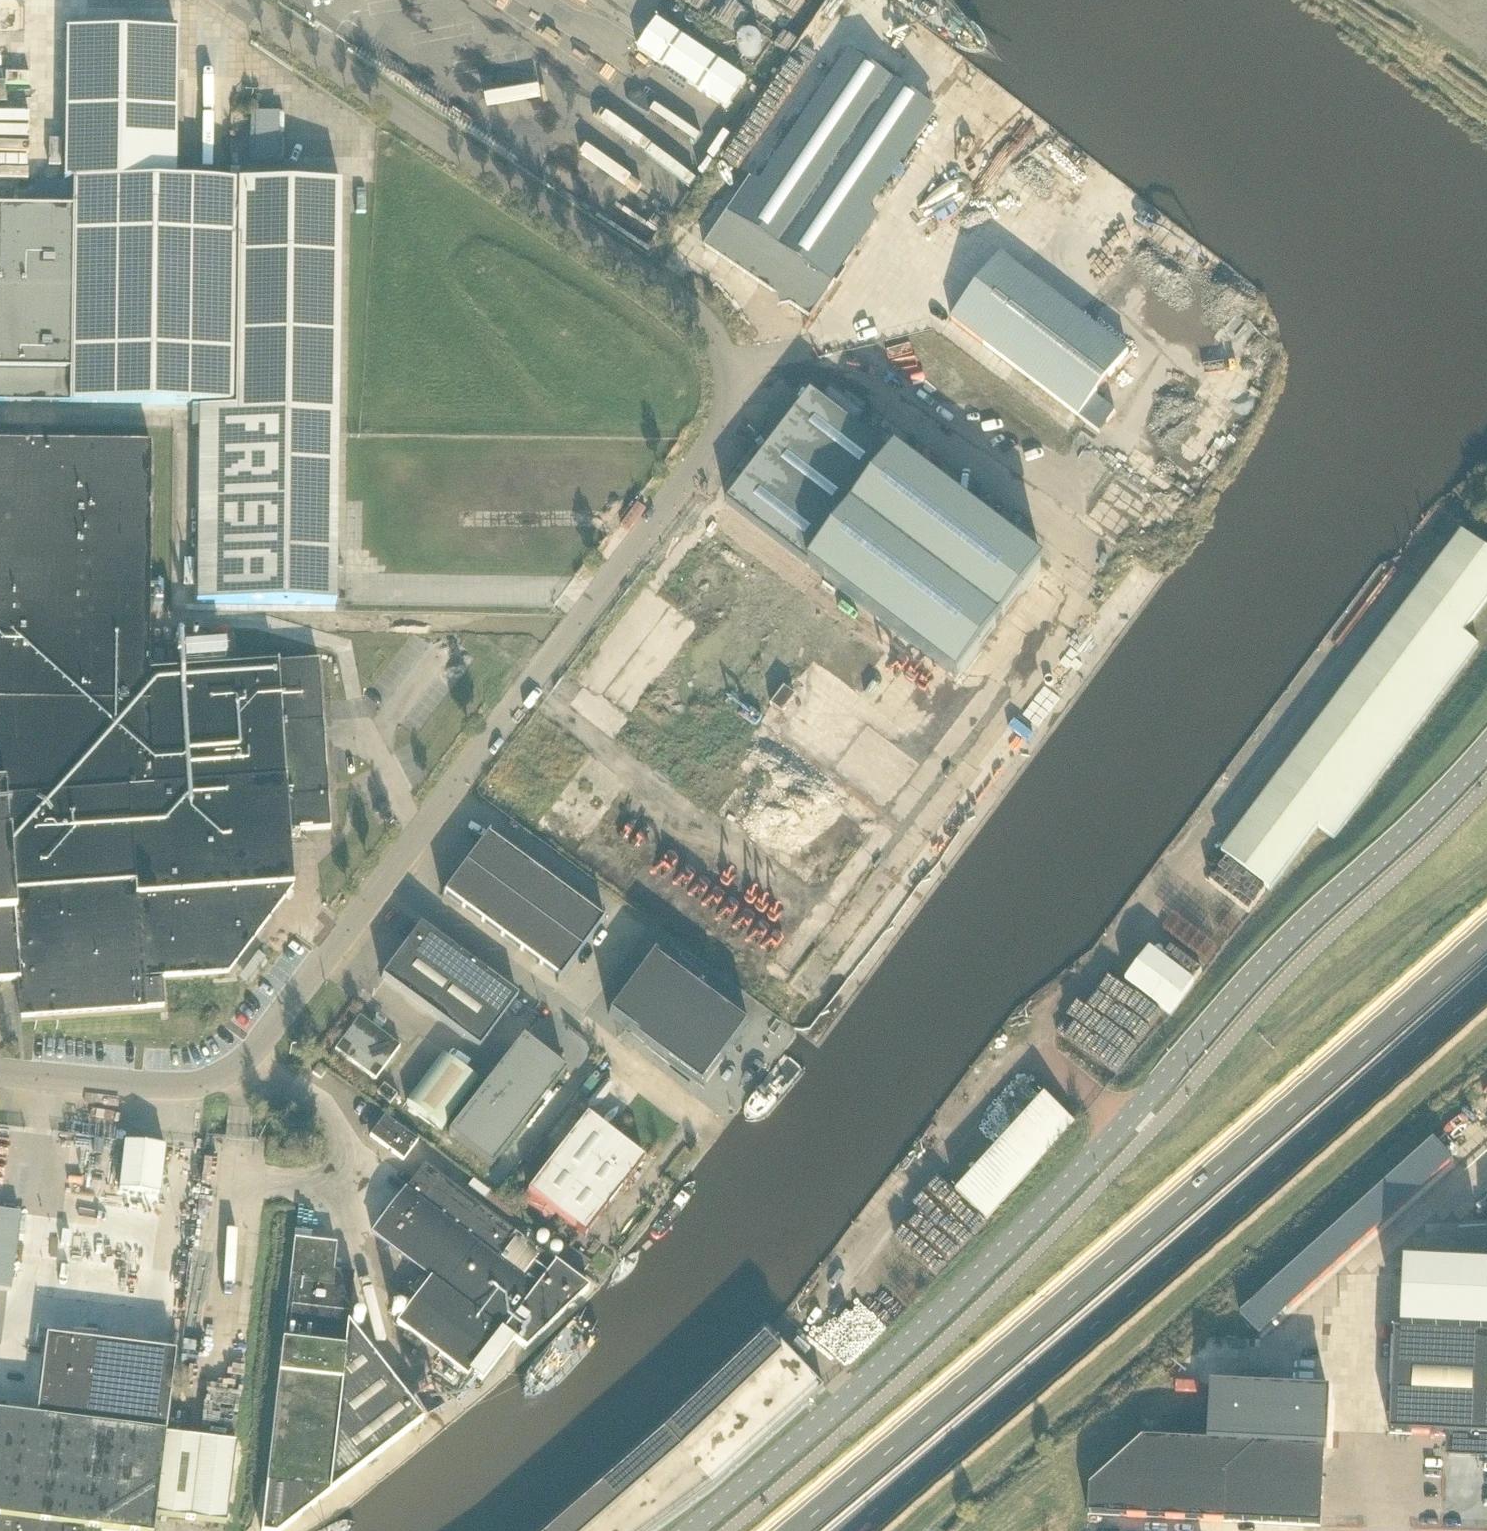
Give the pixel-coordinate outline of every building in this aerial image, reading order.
[(727,112),(747,82),(657,21),(651,31),(644,41),(637,51),(727,112)] [(338,604),(338,184),(174,184),(175,33),(71,35),(71,207),(0,207),(0,403),(197,405),(196,604),(338,604)] [(752,35),(750,35),(748,35),(747,35),(745,36),(743,36),(743,37),(742,38),(741,38),(741,39),(740,39),(740,40),(739,41),(739,42),(738,43),(738,44),(738,45),(738,46),(738,47),(738,49),(738,51),(739,52),(739,53),(740,54),(740,55),(741,56),(742,56),(743,57),(745,58),(747,59),(750,59),(751,59),(752,59),(753,59),(754,58),(755,58),(756,57),(757,57),(759,56),(759,55),(760,54),(761,53),(761,52),(761,51),(762,50),(762,49),(762,47),(762,46),(762,45),(762,44),(761,43),(761,42),(761,41),(760,40),(759,39),(759,38),(758,38),(757,37),(756,36),(754,35),(753,35),(752,35)] [(751,179),(704,248),(811,320),(857,251),(856,250),(867,233),(877,218),(866,210),(933,110),(853,56),(764,188),(751,179)] [(0,101),(0,143),(36,144),(37,74),(7,73),(6,101),(0,101)] [(251,113),(250,162),(278,162),(279,113),(251,113)] [(730,137),(724,134),(709,157),(714,161),(730,137)] [(1001,257),(952,320),(1080,418),(1128,355),(1001,257)] [(956,679),(1042,565),(897,454),(894,458),(812,395),(659,596),(702,629),(670,670),(710,700),(671,751),(629,719),(616,737),(712,810),(743,768),(731,759),(772,704),(782,711),(794,696),(784,689),(851,600),(956,679)] [(884,445),(890,436),(874,424),(868,433),(884,445)] [(41,439),(41,429),(24,429),(24,439),(41,439)] [(22,981),(24,1019),(165,1010),(163,984),(144,985),(144,980),(228,974),(294,886),(290,834),(331,831),(319,662),(149,675),(148,525),(149,446),(0,447),(0,982),(22,981)] [(1461,534),(1221,855),(1271,892),(1319,828),(1335,840),(1479,647),(1463,635),(1486,604),(1486,553),(1461,534)] [(185,647),(186,665),(223,662),(222,644),(185,647)] [(163,651),(154,651),(154,662),(163,662),(163,651)] [(559,980),(602,921),(487,836),(444,895),(559,980)] [(478,1051),(516,998),(420,927),(381,979),(478,1051)] [(1126,983),(1170,1017),(1195,984),(1150,950),(1126,983)] [(699,1093),(746,1033),(652,959),(605,1019),(699,1093)] [(209,1007),(208,991),(183,993),(184,1009),(209,1007)] [(167,1003),(168,1015),(178,1014),(177,1002),(167,1003)] [(401,1049),(360,1019),(336,1053),(376,1083),(401,1049)] [(564,1073),(522,1039),(446,1134),(490,1166),(564,1073)] [(441,1056),(406,1104),(441,1130),(476,1083),(441,1056)] [(1075,1125),(1045,1097),(956,1195),(986,1223),(1075,1125)] [(386,1118),(371,1138),(404,1163),(418,1143),(386,1118)] [(645,1163),(588,1119),(529,1195),(587,1239),(645,1163)] [(212,1136),(205,1192),(225,1194),(232,1139),(212,1136)] [(1434,1140),(1241,1315),(1260,1337),(1454,1162),(1434,1140)] [(166,1149),(125,1145),(120,1195),(160,1200),(166,1149)] [(432,1280),(397,1326),(467,1379),(470,1376),(481,1385),(514,1342),(526,1351),(588,1290),(554,1264),(554,1265),(425,1167),(406,1193),(405,1192),(372,1235),(432,1280)] [(490,1203),(494,1197),(469,1178),(464,1184),(490,1203)] [(26,1214),(0,1211),(0,1346),(9,1348),(26,1214)] [(424,1420),(348,1325),(353,1274),(333,1272),(336,1245),(294,1241),(270,1452),(260,1530),(284,1530),(424,1420)] [(583,1273),(590,1264),(568,1248),(562,1257),(583,1273)] [(825,1390),(768,1330),(660,1432),(548,1530),(657,1530),(715,1489),(825,1390)] [(1389,1435),(1449,1438),(1448,1476),(1486,1478),(1486,1338),(1393,1334),(1389,1435)] [(226,1526),(236,1445),(165,1436),(176,1354),(46,1338),(36,1419),(0,1415),(0,1530),(75,1530),(75,1529),(91,1530),(153,1530),(155,1517),(226,1526)] [(1223,1524),(1320,1528),(1324,1450),(1143,1440),(1143,1441),(1091,1488),(1090,1488),(1089,1516),(1223,1521),(1223,1524)]
